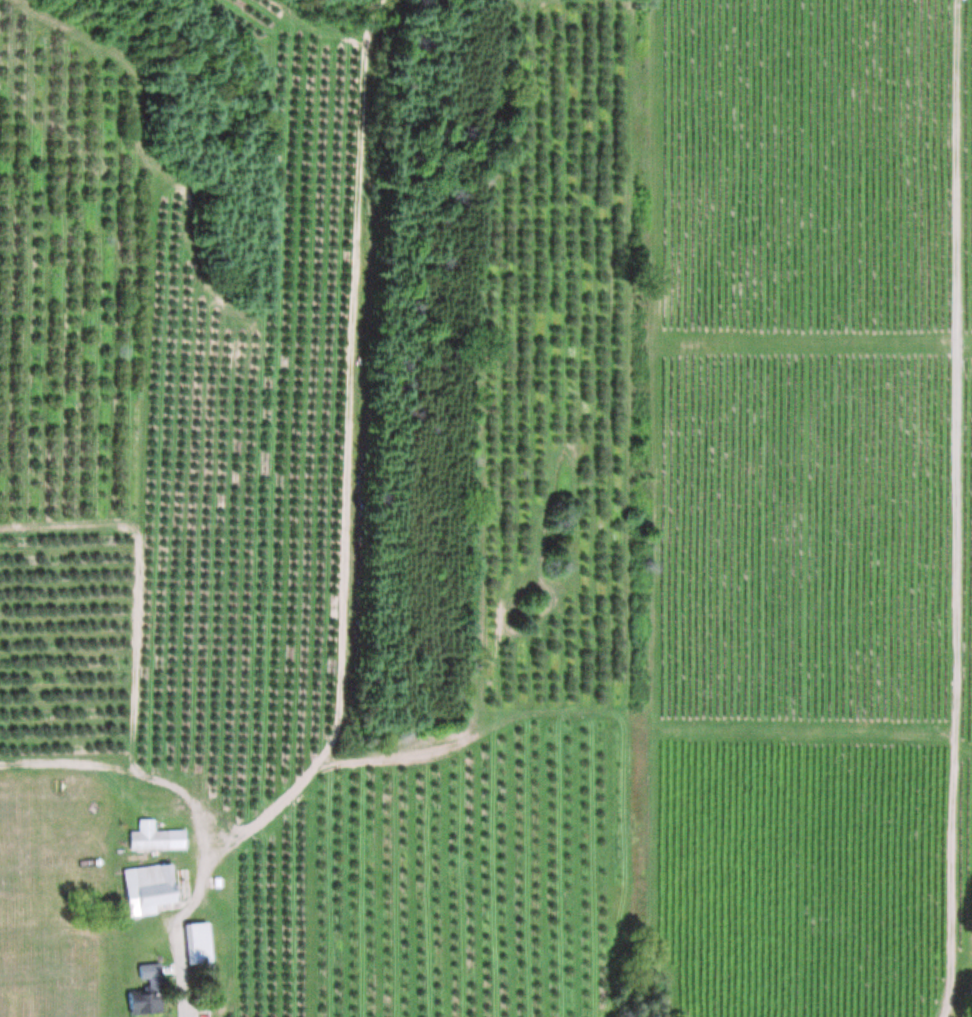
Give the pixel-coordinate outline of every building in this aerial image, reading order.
[(187,849),(187,830),(156,830),(156,819),(139,819),(140,831),(130,831),(130,850),(187,849)] [(159,914),(158,906),(181,903),(175,862),(123,869),(130,918),(159,914)] [(188,964),(213,964),(213,923),(188,923),(188,964)]
